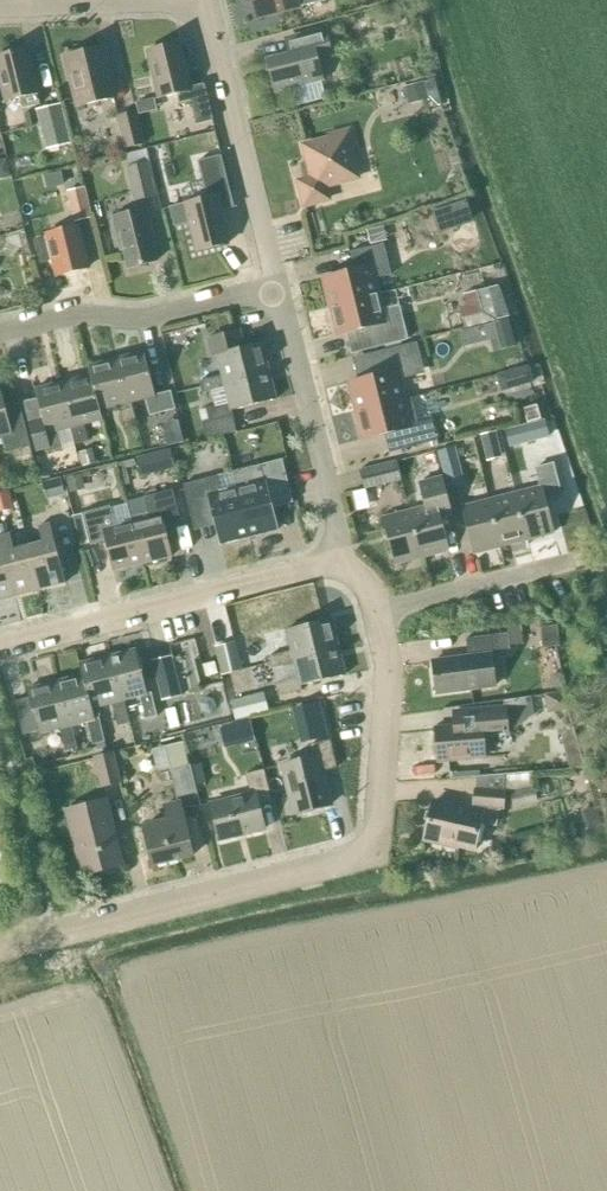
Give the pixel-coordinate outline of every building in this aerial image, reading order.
[(256,19),(300,7),(298,0),(251,0),(256,19)] [(267,61),(275,92),(322,80),(317,61),(332,57),(324,29),(292,38),(296,53),(267,61)] [(179,44),(147,51),(158,98),(177,94),(180,104),(190,101),(196,125),(213,121),(204,85),(190,88),(179,44)] [(64,57),(76,107),(116,97),(104,47),(64,57)] [(0,56),(0,80),(5,101),(20,98),(23,109),(40,104),(26,50),(0,56)] [(433,108),(441,105),(434,79),(423,82),(428,99),(430,99),(433,108)] [(408,105),(428,99),(423,82),(403,87),(408,105)] [(139,114),(149,112),(146,101),(136,103),(139,114)] [(71,143),(61,104),(36,111),(46,150),(71,143)] [(136,112),(116,117),(124,150),(144,145),(136,112)] [(325,185),(356,177),(350,152),(354,151),(349,131),(329,136),(330,140),(305,146),(313,178),(298,182),(304,206),(328,200),(325,185)] [(148,162),(149,162),(146,150),(127,154),(130,166),(148,162)] [(207,199),(184,204),(196,251),(228,243),(217,196),(230,193),(221,156),(198,162),(207,199)] [(1,178),(10,175),(6,159),(0,161),(0,177),(1,178)] [(156,197),(148,162),(130,166),(125,167),(133,202),(156,197)] [(92,218),(85,188),(66,192),(74,223),(92,218)] [(123,250),(128,268),(156,261),(152,243),(154,242),(146,209),(113,217),(121,251),(123,250)] [(397,223),(365,231),(373,259),(413,249),(406,221),(398,223),(397,223)] [(47,234),(47,236),(34,239),(40,264),(53,260),(57,276),(88,268),(78,227),(47,234)] [(322,279),(330,307),(378,295),(371,266),(322,279)] [(507,319),(495,287),(463,296),(466,306),(457,308),(463,330),(489,323),(507,319)] [(378,295),(330,307),(337,335),(370,327),(375,348),(407,339),(399,306),(382,311),(378,295)] [(508,318),(507,319),(489,323),(496,351),(515,347),(508,318)] [(202,394),(225,388),(224,383),(268,372),(261,343),(245,348),(240,329),(207,338),(212,358),(217,357),(222,376),(199,382),(202,394)] [(382,375),(348,383),(355,412),(405,399),(400,380),(424,374),(416,343),(376,353),(382,375)] [(144,352),(116,359),(127,404),(131,403),(145,399),(150,418),(175,411),(170,390),(155,394),(144,352)] [(131,403),(127,404),(116,359),(87,367),(90,376),(100,411),(118,406),(122,423),(136,420),(131,403)] [(532,384),(528,367),(518,370),(512,371),(497,375),(502,392),(516,389),(522,387),(532,384)] [(224,383),(225,388),(229,404),(206,409),(209,421),(201,423),(206,440),(237,433),(231,411),(276,400),(268,372),(224,383)] [(63,383),(74,427),(70,428),(75,445),(88,442),(84,425),(102,420),(100,411),(90,376),(63,383)] [(56,432),(70,428),(74,427),(63,383),(35,390),(37,400),(24,404),(36,452),(46,449),(47,453),(61,449),(56,432)] [(0,389),(0,437),(2,436),(6,453),(30,447),(18,401),(4,405),(0,389)] [(411,426),(405,399),(355,412),(362,440),(393,432),(398,451),(438,440),(433,421),(411,426)] [(505,432),(509,448),(550,438),(545,422),(505,432)] [(480,435),(487,462),(502,458),(495,432),(480,435)] [(438,452),(449,492),(465,488),(454,448),(438,452)] [(83,466),(96,463),(92,449),(79,453),(83,466)] [(174,469),(170,451),(153,455),(157,473),(174,469)] [(233,473),(236,488),(249,538),(277,530),(269,498),(290,493),(282,461),(233,473)] [(359,471),(364,490),(401,481),(396,462),(359,471)] [(540,487),(515,494),(527,540),(554,533),(545,500),(562,496),(553,464),(536,468),(540,487)] [(70,493),(84,489),(80,474),(66,478),(70,493)] [(220,545),(249,538),(236,488),(220,493),(216,477),(183,486),(191,516),(212,510),(220,545)] [(424,508),(410,512),(422,557),(449,550),(441,520),(452,517),(442,477),(418,483),(424,508)] [(60,479),(42,483),(46,500),(65,495),(60,479)] [(11,505),(8,491),(0,493),(0,508),(11,505)] [(132,523),(142,564),(171,557),(164,528),(181,524),(172,491),(144,498),(149,519),(134,523),(132,523)] [(515,494),(488,501),(500,547),(527,540),(515,494)] [(500,547),(488,501),(462,507),(474,554),(500,547)] [(142,564),(132,523),(115,527),(110,506),(82,513),(90,546),(107,541),(114,571),(142,564)] [(395,564),(422,557),(410,512),(383,519),(395,564)] [(43,543),(29,547),(39,590),(65,583),(50,524),(39,527),(43,543)] [(0,537),(0,539),(14,596),(39,590),(29,547),(14,551),(10,534),(0,537)] [(14,596),(0,539),(0,600),(14,596)] [(271,669),(294,664),(293,658),(338,648),(331,619),(286,630),(291,652),(268,657),(271,669)] [(509,645),(523,643),(521,625),(507,627),(508,634),(509,645)] [(468,658),(432,663),(436,694),(497,686),(493,656),(510,653),(509,645),(508,634),(466,639),(468,658)] [(215,648),(222,676),(241,671),(235,643),(215,648)] [(338,648),(293,658),(294,664),(298,679),(275,685),(278,697),(302,691),(301,687),(345,676),(338,648)] [(107,657),(116,694),(118,702),(123,700),(139,696),(145,720),(157,717),(151,693),(147,694),(136,650),(107,657)] [(118,702),(116,694),(107,657),(79,664),(82,676),(90,709),(92,708),(112,703),(117,727),(129,724),(123,700),(118,702)] [(182,696),(171,657),(151,662),(162,702),(182,696)] [(203,666),(206,678),(217,675),(214,663),(203,666)] [(92,708),(90,709),(82,676),(55,682),(66,727),(71,726),(87,722),(93,745),(105,742),(99,719),(95,720),(92,708)] [(66,727),(55,682),(26,690),(29,699),(15,703),(23,738),(59,729),(65,753),(77,749),(71,726),(66,727)] [(264,692),(255,694),(230,701),(235,720),(269,712),(264,694),(264,692)] [(318,704),(295,710),(299,726),(322,720),(318,704)] [(170,729),(179,727),(174,708),(165,710),(170,729)] [(483,736),(508,734),(506,709),(453,714),(454,727),(434,728),(437,763),(485,759),(483,736)] [(256,738),(252,724),(223,731),(226,745),(256,738)] [(562,736),(561,739),(569,770),(584,768),(573,729),(567,731),(564,733),(562,736)] [(331,805),(323,771),(337,767),(330,740),(310,745),(313,756),(282,764),(294,814),(331,805)] [(170,770),(188,766),(183,743),(165,747),(170,770)] [(93,757),(101,789),(121,784),(113,753),(93,757)] [(197,793),(190,766),(169,771),(176,798),(197,793)] [(220,841),(264,830),(257,803),(271,799),(264,770),(245,775),(250,794),(211,804),(220,841)] [(534,786),(536,785),(535,773),(506,775),(504,792),(504,794),(510,792),(534,786)] [(514,809),(538,803),(534,786),(510,792),(514,809)] [(424,841),(473,853),(480,824),(496,828),(500,810),(503,810),(504,794),(504,792),(475,789),(473,812),(433,802),(424,841)] [(66,809),(82,875),(123,865),(107,799),(66,809)] [(143,826),(153,866),(192,856),(179,801),(166,805),(170,820),(143,826)]
